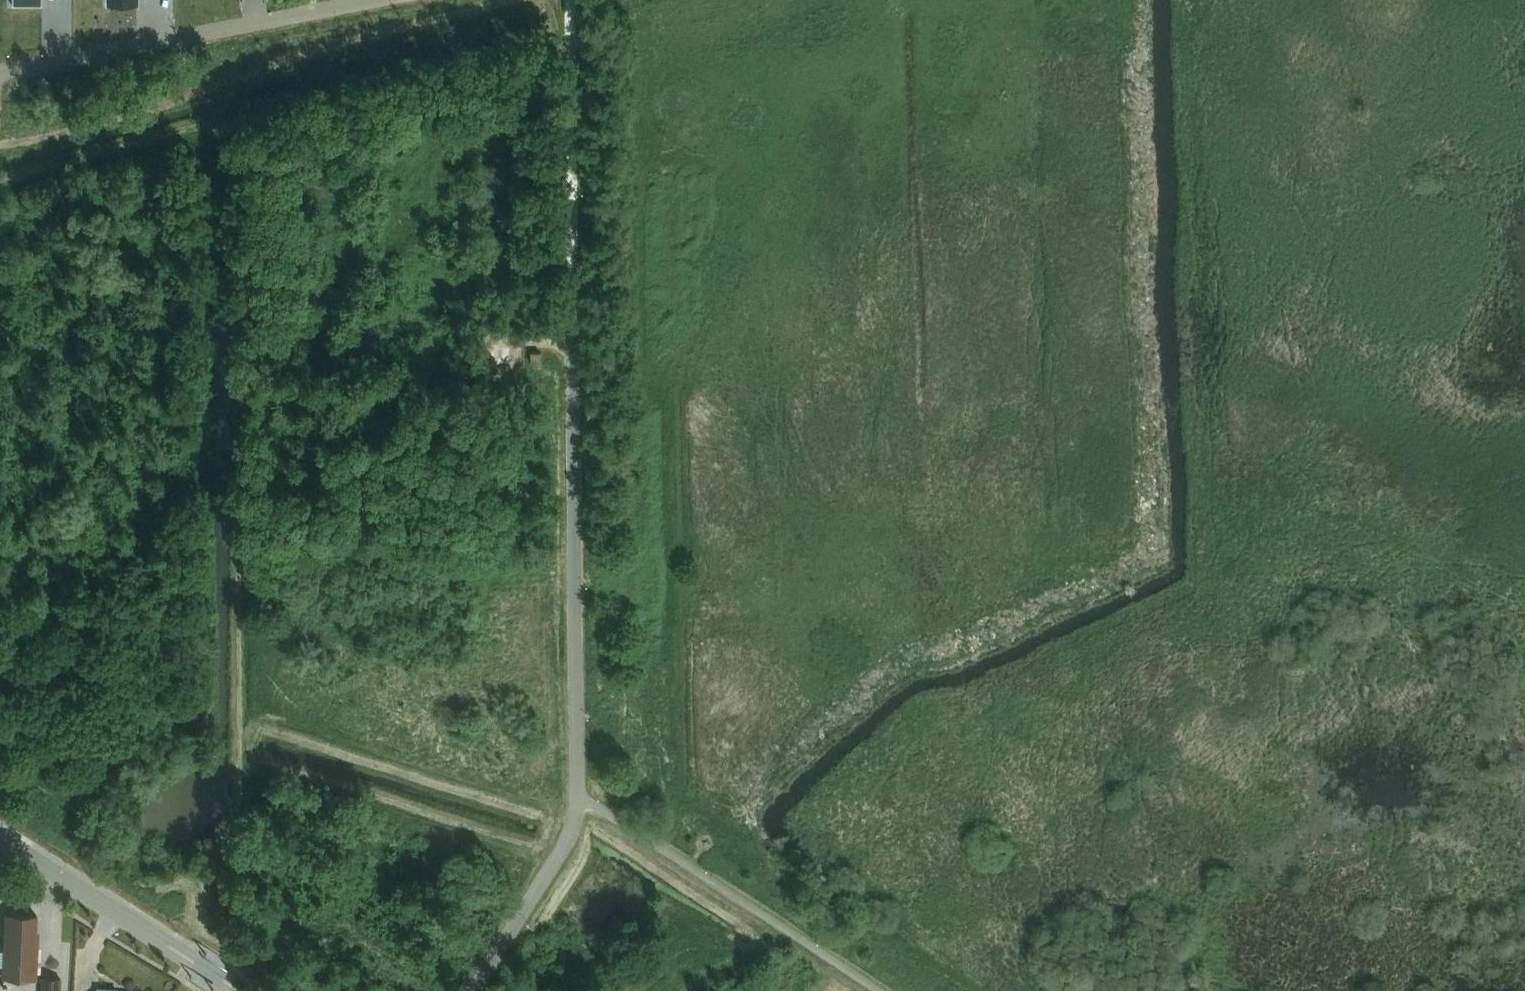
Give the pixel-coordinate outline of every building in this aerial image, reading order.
[(535,352),(530,352),(525,352),(524,362),(534,362),(535,352)] [(40,975),(41,938),(39,939),(39,913),(8,912),(6,974),(40,975)] [(43,976),(42,990),(62,990),(63,977),(43,976)]
